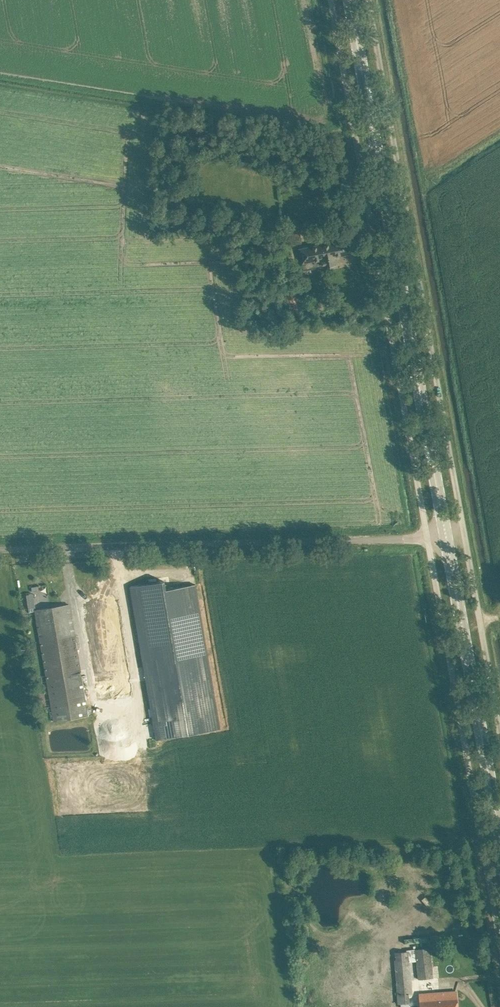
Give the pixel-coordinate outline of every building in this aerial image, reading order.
[(304,271),(323,267),(327,266),(337,265),(335,257),(350,254),(348,240),(338,242),(299,249),(304,271)] [(196,584),(165,589),(164,581),(130,587),(156,740),(220,729),(196,584)] [(39,585),(32,586),(34,599),(41,599),(39,585)] [(95,602),(94,595),(89,596),(90,602),(85,603),(87,617),(83,618),(85,626),(89,625),(90,631),(86,632),(87,638),(91,637),(101,698),(109,696),(112,712),(132,708),(113,598),(95,602)] [(54,721),(88,716),(71,614),(69,604),(35,610),(37,620),(54,721)] [(415,949),(418,979),(423,978),(433,977),(430,947),(420,948),(415,949)] [(413,994),(412,980),(408,950),(394,951),(395,960),(393,960),(398,1004),(410,1002),(409,995),(413,994)] [(456,991),(446,992),(419,994),(420,1006),(457,1006),(456,991)]
